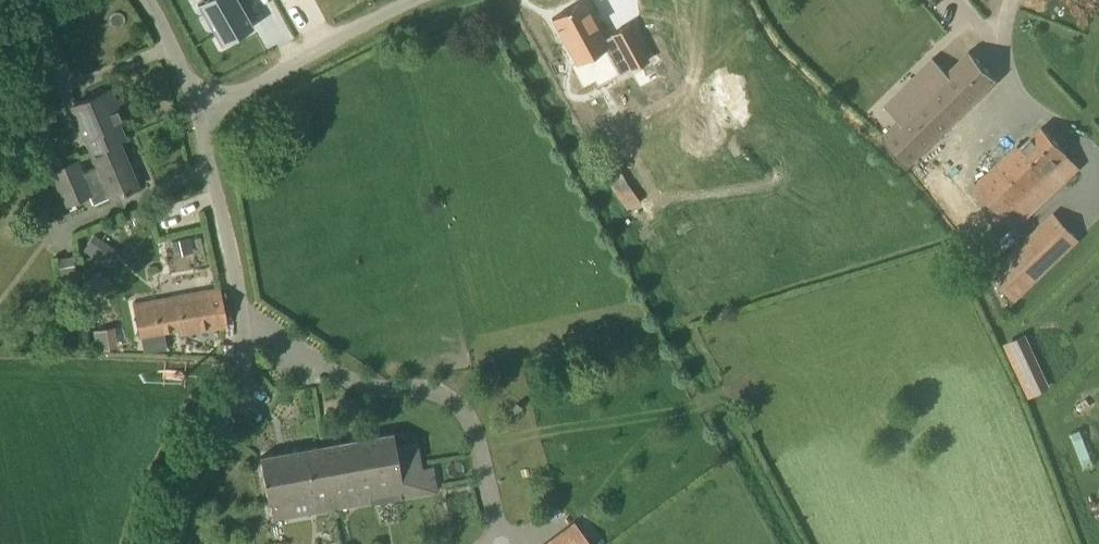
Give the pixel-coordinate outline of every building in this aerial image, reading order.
[(202,4),(227,45),(259,26),(244,0),(209,0),(202,4)] [(582,1),(551,18),(577,64),(605,48),(619,74),(630,68),(631,70),(648,60),(628,24),(611,33),(611,34),(603,39),(582,1)] [(940,80),(910,109),(882,136),(907,166),(997,79),(970,51),(952,68),(938,55),(926,66),(940,80)] [(110,88),(100,92),(71,105),(91,151),(117,140),(124,137),(113,111),(118,108),(110,88)] [(1045,173),(1067,152),(1042,126),(1020,147),(1018,145),(975,186),(1004,216),(1047,175),(1045,173)] [(117,140),(91,151),(97,166),(81,173),(76,160),(52,171),(66,204),(89,194),(93,203),(110,196),(111,198),(137,186),(117,140)] [(1015,299),(1078,239),(1054,214),(991,274),(1015,299)] [(92,236),(84,248),(109,264),(117,252),(92,236)] [(72,255),(57,257),(64,293),(78,290),(72,255)] [(226,324),(220,290),(219,288),(134,305),(140,337),(178,329),(179,333),(226,324)] [(113,326),(92,330),(96,350),(117,347),(113,326)] [(393,433),(322,445),(334,508),(412,494),(409,477),(421,475),(416,444),(395,448),(393,433)] [(304,496),(307,512),(334,508),(322,445),(260,456),(268,502),(304,496)] [(574,521),(543,543),(591,543),(574,521)]
